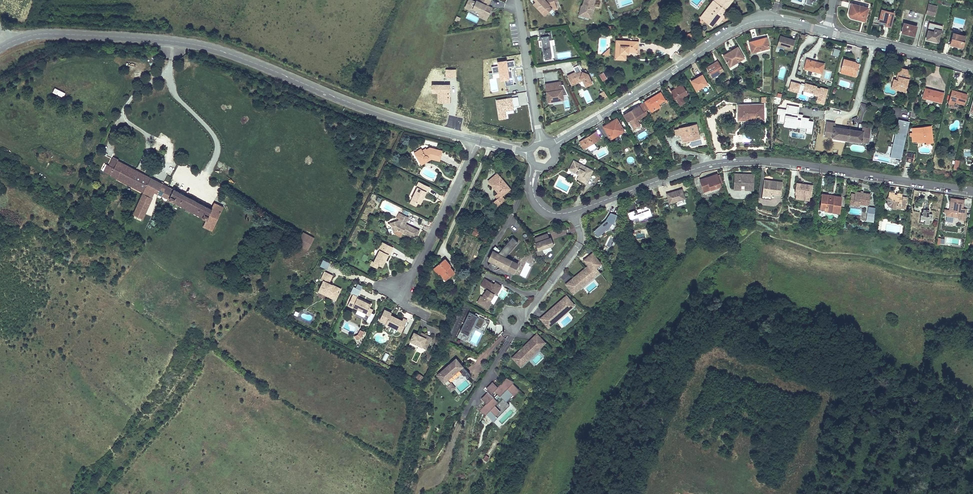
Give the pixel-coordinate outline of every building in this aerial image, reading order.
[(487,17),(489,14),(489,12),(490,10),(490,11),(491,10),(492,8),(488,6),(491,1),(490,0),(479,0),(478,1),(477,1),(476,2),(471,0),(469,0),(465,8),(469,10),(473,9),(477,11),(478,12),(487,17)] [(536,1),(533,4),(537,8),(540,8),(542,11),(546,7),(551,7),(552,8),(555,4),(555,2),(554,0),(535,0),(536,1)] [(582,6),(581,6),(580,11),(584,12),(583,16),(591,19),(594,9),(592,8),(593,5),(594,5),(595,0),(584,0),(582,6)] [(722,14),(732,0),(720,0),(718,3),(714,1),(714,0),(700,18),(712,27),(715,22),(716,22),(714,20),(719,13),(721,15),(722,14)] [(851,18),(865,21),(869,7),(851,2),(848,13),(848,15),(849,16),(850,17),(851,18)] [(936,7),(928,5),(926,14),(934,16),(936,7)] [(552,8),(551,7),(546,7),(542,11),(540,8),(537,8),(544,16),(552,8)] [(895,12),(881,9),(878,21),(885,23),(885,25),(891,27),(895,12)] [(486,20),(487,17),(478,12),(479,17),(486,20)] [(724,16),(722,14),(721,15),(719,13),(714,20),(716,22),(715,22),(718,24),(724,16)] [(901,33),(915,37),(918,25),(904,22),(901,33)] [(934,26),(929,25),(927,29),(928,31),(926,39),(938,42),(940,34),(941,33),(943,26),(934,24),(934,26)] [(551,32),(545,33),(544,29),(538,30),(539,37),(540,37),(541,40),(539,41),(540,47),(542,46),(544,60),(552,59),(549,40),(552,39),(551,32)] [(953,33),(950,45),(962,48),(965,36),(953,33)] [(780,36),(777,46),(792,50),(795,40),(780,36)] [(767,38),(749,42),(752,52),(769,48),(767,38)] [(621,43),(616,42),(615,59),(625,60),(626,53),(626,51),(628,51),(637,52),(638,42),(628,41),(621,41),(621,43)] [(737,61),(738,62),(743,59),(737,48),(723,56),(729,65),(737,61)] [(848,61),(849,60),(844,59),(841,69),(853,72),(852,76),(856,77),(859,64),(856,63),(856,62),(850,60),(850,61),(848,61)] [(815,63),(816,62),(807,60),(804,69),(822,73),(824,65),(815,63)] [(713,78),(724,71),(724,70),(718,61),(707,67),(713,78)] [(896,85),(896,89),(902,91),(903,86),(907,87),(911,70),(899,68),(897,76),(899,76),(898,80),(896,79),(894,79),(892,84),(896,85)] [(582,80),(582,81),(585,87),(592,84),(586,71),(584,72),(582,71),(581,71),(576,73),(575,72),(567,75),(571,86),(575,84),(574,82),(579,80),(582,80)] [(598,75),(602,82),(607,79),(603,72),(598,75)] [(695,80),(695,79),(691,81),(696,90),(707,84),(702,75),(698,77),(699,78),(695,80)] [(550,91),(546,91),(545,91),(547,103),(548,103),(548,104),(553,103),(553,102),(558,101),(558,99),(563,98),(563,96),(568,95),(563,85),(561,85),(560,81),(549,83),(550,91)] [(803,91),(813,94),(813,95),(817,96),(816,102),(824,105),(828,89),(820,87),(820,88),(817,87),(817,86),(805,82),(804,84),(801,83),(801,84),(800,84),(800,83),(791,81),(788,90),(798,93),(798,92),(801,93),(802,90),(803,90),(803,91)] [(676,91),(675,88),(671,91),(680,105),(685,102),(683,99),(682,99),(681,98),(682,98),(688,94),(683,86),(676,91)] [(63,97),(65,93),(55,88),(53,92),(63,97)] [(912,111),(917,89),(913,88),(908,110),(912,111)] [(941,102),(943,93),(925,88),(923,98),(941,102)] [(956,93),(957,92),(952,90),(949,103),(955,105),(956,102),(964,104),(967,95),(959,92),(959,94),(956,93)] [(646,103),(650,109),(651,112),(661,106),(659,104),(665,100),(661,92),(648,100),(649,102),(646,103)] [(646,111),(642,103),(639,105),(643,113),(642,114),(634,119),(636,122),(637,121),(644,117),(645,116),(646,118),(650,116),(646,111)] [(764,120),(764,104),(737,104),(737,121),(764,120)] [(779,114),(778,123),(808,128),(809,118),(803,117),(803,114),(798,114),(800,106),(787,104),(786,109),(777,108),(776,114),(779,114)] [(643,113),(639,105),(623,114),(628,122),(629,121),(634,129),(640,126),(637,121),(636,122),(634,119),(642,114),(643,113)] [(618,133),(618,134),(624,131),(617,119),(603,127),(610,138),(618,133)] [(898,119),(890,156),(901,159),(909,122),(898,119)] [(846,139),(848,129),(834,127),(835,123),(827,122),(825,135),(832,137),(846,139)] [(688,126),(680,128),(680,129),(675,130),(677,135),(680,134),(681,134),(683,141),(699,137),(696,124),(688,126)] [(912,135),(912,136),(913,142),(917,141),(917,140),(925,139),(926,142),(926,144),(933,143),(931,125),(912,128),(912,132),(910,133),(910,135),(912,135)] [(848,129),(846,139),(862,141),(868,142),(870,129),(863,128),(862,131),(848,129)] [(589,135),(588,136),(579,141),(584,149),(601,139),(596,131),(589,135)] [(700,139),(699,137),(683,141),(681,134),(680,134),(682,143),(700,139)] [(428,158),(431,159),(440,161),(442,150),(430,147),(426,149),(426,148),(422,150),(421,148),(416,151),(418,154),(416,156),(419,162),(424,159),(425,160),(426,160),(428,159),(428,158)] [(915,154),(907,153),(906,160),(913,161),(915,154)] [(113,155),(109,164),(114,167),(118,160),(119,158),(113,155)] [(110,175),(131,186),(138,170),(118,160),(114,167),(111,174),(110,175)] [(579,174),(578,175),(576,179),(586,184),(593,170),(573,160),(568,170),(576,174),(577,173),(579,174)] [(111,174),(114,167),(109,164),(107,163),(103,170),(111,174)] [(143,218),(156,192),(170,198),(169,200),(207,218),(213,206),(175,188),(138,170),(131,186),(143,192),(133,213),(143,218)] [(497,188),(495,189),(498,193),(495,196),(497,199),(493,203),(496,207),(505,200),(501,196),(510,189),(497,174),(488,181),(491,185),(493,184),(497,188)] [(700,180),(705,194),(722,188),(717,174),(700,180)] [(754,174),(735,174),(734,189),(753,190),(754,174)] [(762,195),(772,196),(772,194),(781,195),(783,182),(772,181),(772,182),(769,182),(769,180),(764,180),(762,195)] [(422,197),(423,198),(426,192),(428,192),(430,187),(419,182),(417,187),(418,187),(412,200),(418,203),(420,204),(422,199),(421,198),(422,197)] [(796,196),(810,198),(810,196),(811,196),(813,185),(808,185),(808,186),(805,186),(805,184),(796,183),(795,189),(797,189),(796,193),(796,196)] [(682,189),(667,193),(669,203),(685,198),(682,189)] [(860,193),(861,192),(855,191),(854,194),(851,193),(849,206),(854,207),(854,203),(861,204),(869,205),(870,194),(863,192),(863,194),(860,193)] [(889,191),(888,196),(887,199),(887,203),(886,203),(888,206),(889,207),(892,208),(892,209),(896,209),(896,208),(901,209),(901,208),(906,209),(906,204),(907,204),(908,197),(907,197),(907,195),(903,194),(899,193),(898,193),(897,193),(897,194),(896,194),(895,194),(895,192),(889,191)] [(835,197),(841,198),(841,197),(835,196),(834,198),(827,197),(827,195),(822,194),(820,209),(839,212),(840,205),(834,204),(835,197)] [(925,220),(924,223),(929,223),(930,219),(932,219),(932,214),(929,213),(929,214),(931,201),(925,200),(923,209),(922,210),(923,212),(923,213),(921,213),(920,219),(925,220)] [(963,203),(951,201),(950,206),(951,206),(951,210),(949,209),(947,209),(947,212),(946,216),(959,218),(965,219),(966,209),(962,208),(963,203)] [(213,206),(207,218),(203,226),(212,231),(224,206),(215,202),(213,206)] [(634,210),(627,213),(630,221),(634,219),(636,223),(640,221),(639,221),(644,219),(644,220),(646,219),(646,218),(648,217),(652,215),(649,206),(647,207),(646,206),(637,209),(638,212),(638,213),(636,214),(635,213),(634,210)] [(868,206),(866,221),(873,222),(875,208),(868,206)] [(617,214),(610,212),(606,220),(593,232),(598,237),(606,229),(608,230),(612,223),(614,223),(617,214)] [(406,225),(405,224),(408,217),(399,213),(396,218),(399,219),(398,220),(391,223),(394,232),(395,234),(401,237),(403,233),(415,239),(419,230),(410,226),(408,226),(406,225)] [(308,250),(314,238),(303,232),(296,245),(308,250)] [(487,259),(490,261),(487,264),(493,269),(496,265),(513,273),(513,272),(518,262),(505,255),(518,241),(512,236),(500,250),(495,245),(492,249),(487,259)] [(543,240),(541,236),(531,239),(533,244),(535,243),(538,249),(535,250),(538,257),(544,255),(542,248),(552,245),(553,244),(552,239),(550,240),(549,238),(543,240)] [(232,243),(238,247),(242,241),(237,237),(232,243)] [(374,262),(378,265),(382,266),(385,262),(384,261),(384,260),(385,260),(389,253),(390,253),(393,247),(382,242),(379,250),(380,250),(374,262)] [(589,258),(588,257),(584,260),(589,266),(574,278),(575,280),(568,285),(573,291),(578,287),(598,270),(598,269),(596,267),(600,263),(592,254),(590,256),(591,257),(589,258)] [(327,269),(330,262),(323,259),(320,266),(327,269)] [(441,273),(440,274),(446,280),(455,273),(449,267),(450,266),(445,259),(436,266),(441,273)] [(560,276),(566,282),(577,272),(578,273),(585,267),(579,261),(569,271),(568,269),(560,276)] [(601,273),(598,270),(578,287),(581,289),(601,273)] [(330,285),(330,284),(329,283),(332,275),(325,272),(321,280),(324,281),(320,289),(328,294),(330,293),(337,297),(341,289),(332,285),(332,286),(330,285)] [(490,297),(492,298),(494,294),(496,295),(501,286),(496,283),(494,285),(493,287),(490,285),(491,283),(485,279),(481,286),(487,289),(482,297),(481,296),(477,302),(481,305),(482,304),(483,305),(483,306),(487,308),(491,302),(490,301),(488,300),(490,297)] [(358,296),(362,286),(357,283),(355,287),(353,286),(350,292),(358,296)] [(336,300),(337,297),(330,293),(328,294),(320,289),(318,292),(336,300)] [(363,302),(363,301),(357,298),(358,297),(353,294),(348,305),(353,307),(353,306),(366,313),(366,314),(369,315),(366,321),(370,322),(374,314),(371,312),(372,309),(369,308),(371,304),(365,301),(364,302),(363,302)] [(553,321),(573,304),(566,296),(548,312),(549,313),(542,319),(547,325),(553,321)] [(575,306),(573,304),(553,321),(555,323),(575,306)] [(394,318),(395,317),(390,315),(391,313),(384,309),(379,320),(398,329),(398,330),(402,332),(407,320),(403,318),(402,321),(396,318),(396,319),(394,318)] [(474,324),(475,325),(480,328),(486,330),(490,322),(484,319),(479,317),(475,315),(469,312),(457,337),(467,342),(470,336),(468,335),(474,324)] [(424,343),(428,345),(432,337),(423,333),(422,336),(418,334),(414,332),(410,341),(422,347),(424,343)] [(519,365),(538,347),(540,348),(546,342),(538,334),(531,340),(530,339),(511,358),(520,367),(521,366),(519,365)] [(540,348),(538,347),(519,365),(521,366),(522,367),(541,349),(540,348)] [(459,364),(460,363),(456,359),(437,376),(447,387),(451,383),(462,374),(466,378),(467,378),(470,375),(461,364),(460,366),(459,364)] [(497,387),(492,382),(485,389),(487,392),(481,398),(486,403),(479,411),(485,415),(493,422),(509,405),(506,402),(513,395),(514,396),(519,390),(512,383),(514,381),(506,378),(497,387)]
